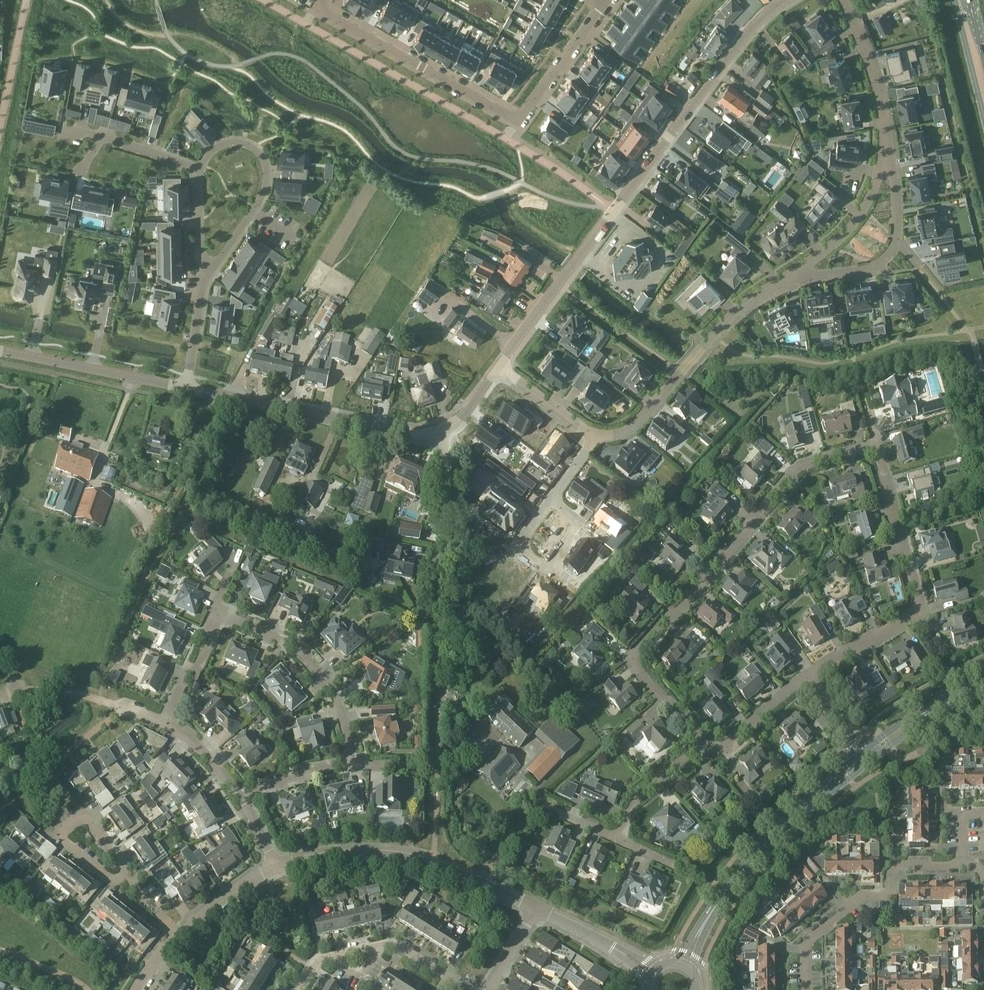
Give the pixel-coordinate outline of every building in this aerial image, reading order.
[(355,8),(366,14),(372,3),(378,6),(381,0),(359,0),(355,8)] [(378,19),(389,25),(400,6),(389,0),(381,0),(379,4),(385,7),(378,19)] [(542,5),(559,15),(564,5),(555,0),(545,0),(542,5)] [(640,3),(637,7),(647,15),(653,6),(645,0),(635,0),(640,3)] [(653,6),(663,13),(666,9),(673,15),(677,10),(663,0),(657,0),(653,6)] [(677,10),(680,5),(674,0),(663,0),(677,10)] [(714,16),(724,26),(741,8),(732,0),(730,0),(714,16)] [(438,5),(435,10),(441,14),(444,9),(438,5)] [(542,5),(537,14),(552,23),(554,24),(559,15),(542,5)] [(400,6),(389,25),(400,31),(407,20),(412,23),(418,11),(413,8),(411,12),(400,6)] [(626,6),(623,10),(640,23),(647,15),(637,7),(634,11),(626,6)] [(653,6),(647,15),(664,27),(668,23),(660,17),(663,13),(653,6)] [(623,10),(619,15),(627,21),(624,25),(634,32),(640,23),(623,10)] [(812,19),(806,23),(817,38),(812,42),(819,52),(821,52),(834,43),(829,35),(834,32),(829,25),(829,24),(826,19),(825,20),(820,13),(818,14),(817,12),(810,17),(812,19)] [(535,13),(530,23),(547,32),(552,23),(537,14),(535,13)] [(881,33),(890,28),(883,14),(874,19),(881,33)] [(420,30),(413,42),(423,47),(432,31),(423,25),(427,18),(421,15),(415,26),(420,30)] [(647,15),(640,23),(650,30),(653,27),(661,32),(664,27),(647,15)] [(530,23),(525,32),(541,42),(547,32),(530,23)] [(614,23),(610,28),(627,41),(634,32),(624,25),(621,29),(614,23)] [(640,23),(634,32),(651,45),(655,40),(647,34),(650,30),(640,23)] [(717,26),(708,37),(722,46),(727,39),(722,36),(726,32),(717,26)] [(610,28),(606,33),(614,38),(611,42),(611,43),(621,50),(627,41),(610,28)] [(432,31),(423,47),(432,53),(442,36),(432,31)] [(525,32),(519,42),(536,52),(541,42),(525,32)] [(634,32),(627,41),(637,48),(640,44),(648,50),(651,45),(634,32)] [(811,61),(803,51),(791,34),(778,44),(790,61),(794,58),(801,68),(811,61)] [(442,36),(432,53),(442,58),(451,41),(442,36)] [(694,44),(686,54),(693,59),(701,49),(710,56),(713,50),(717,53),(722,46),(708,37),(705,42),(702,40),(697,46),(694,44)] [(451,41),(442,58),(451,63),(452,62),(461,47),(451,41)] [(627,41),(621,50),(638,63),(642,57),(635,52),(637,48),(627,41)] [(461,47),(452,62),(462,67),(471,50),(462,45),(461,47)] [(910,46),(882,53),(890,74),(906,69),(904,63),(909,63),(907,57),(913,56),(910,46)] [(471,50),(462,67),(471,73),(481,56),(471,50)] [(594,50),(586,60),(604,73),(611,63),(615,65),(619,60),(608,52),(604,57),(594,50)] [(490,66),(484,77),(495,84),(506,65),(495,59),(495,58),(497,54),(491,51),(485,63),(490,66)] [(764,63),(760,59),(752,53),(742,66),(754,76),(751,81),(760,87),(771,73),(765,62),(764,63)] [(834,54),(820,59),(823,67),(829,65),(831,71),(829,72),(832,81),(834,80),(837,88),(846,85),(853,82),(850,74),(852,74),(848,64),(848,65),(845,57),(836,60),(834,54)] [(586,60),(579,70),(589,78),(586,83),(596,91),(600,86),(596,83),(604,73),(586,60)] [(78,64),(73,84),(86,87),(83,101),(91,103),(94,91),(97,72),(89,70),(90,67),(78,64)] [(44,65),(40,84),(49,86),(50,86),(50,89),(60,91),(62,91),(67,68),(54,65),(54,67),(44,65)] [(506,65),(495,84),(506,90),(512,78),(518,82),(524,70),(519,67),(517,71),(506,65)] [(94,91),(91,103),(98,104),(101,92),(113,95),(113,93),(118,72),(105,70),(104,74),(97,72),(94,91)] [(635,70),(630,76),(635,79),(640,73),(635,70)] [(691,72),(687,78),(694,83),(699,77),(691,72)] [(122,85),(116,104),(123,106),(135,110),(136,106),(142,85),(131,81),(129,87),(122,85)] [(571,81),(564,91),(581,104),(589,93),(593,96),(596,91),(586,83),(582,88),(571,81)] [(648,92),(643,100),(665,116),(672,107),(659,97),(663,93),(649,82),(644,89),(648,92)] [(669,84),(665,89),(675,96),(678,91),(669,84)] [(136,106),(135,110),(147,113),(146,115),(153,117),(154,115),(154,113),(159,96),(152,94),(154,89),(151,88),(151,87),(142,85),(136,106)] [(735,101),(740,105),(742,101),(747,105),(751,100),(740,93),(729,85),(723,92),(731,98),(735,101)] [(846,85),(837,88),(838,93),(848,92),(846,85)] [(919,98),(917,86),(905,88),(906,96),(897,98),(899,106),(898,106),(898,107),(899,107),(900,111),(899,111),(899,112),(900,112),(902,121),(917,118),(913,99),(919,98)] [(770,108),(772,105),(770,103),(774,98),(763,89),(756,98),(767,107),(767,106),(770,108)] [(564,91),(556,101),(567,108),(563,114),(574,121),(577,116),(574,114),(581,104),(564,91)] [(731,98),(723,92),(718,100),(729,109),(738,115),(743,107),(740,105),(735,101),(731,98)] [(937,92),(926,94),(929,108),(940,105),(937,92)] [(599,93),(595,98),(605,105),(609,100),(602,95),(599,93)] [(618,93),(612,101),(613,101),(619,105),(624,98),(618,93)] [(861,123),(862,123),(862,122),(858,99),(858,98),(857,98),(842,101),(841,101),(841,102),(845,125),(845,126),(846,126),(861,123)] [(763,116),(768,110),(755,99),(750,106),(763,116)] [(643,100),(632,115),(642,122),(645,117),(658,125),(665,116),(643,100)] [(803,101),(793,106),(797,113),(806,108),(803,101)] [(712,102),(707,107),(714,114),(719,109),(712,102)] [(91,106),(88,120),(94,122),(97,107),(91,106)] [(930,108),(932,119),(946,117),(944,106),(930,108)] [(67,108),(65,114),(79,118),(81,112),(67,108)] [(191,108),(181,125),(183,128),(185,131),(193,139),(196,136),(203,145),(216,133),(202,117),(201,118),(197,115),(191,108)] [(154,117),(149,135),(155,137),(159,122),(160,122),(162,115),(155,113),(154,117)] [(632,115),(621,129),(626,133),(643,145),(650,136),(638,126),(642,122),(632,115)] [(549,116),(541,127),(547,131),(545,133),(552,138),(553,136),(559,140),(567,129),(571,132),(575,127),(564,119),(560,124),(549,116)] [(764,135),(767,132),(769,129),(756,117),(750,124),(763,136),(764,135)] [(22,125),(22,126),(22,127),(23,128),(23,129),(24,129),(25,130),(26,130),(43,134),(45,125),(23,121),(23,118),(23,121),(22,125)] [(745,137),(724,121),(721,124),(720,124),(714,131),(715,133),(712,136),(725,147),(728,142),(736,148),(745,137)] [(910,132),(905,133),(905,132),(904,132),(909,157),(909,158),(910,157),(926,154),(927,154),(922,130),(923,130),(922,129),(917,130),(916,128),(909,129),(910,132)] [(615,138),(610,144),(620,151),(624,146),(636,155),(643,145),(626,133),(619,142),(615,138)] [(848,170),(849,170),(850,161),(858,163),(859,164),(860,158),(861,158),(862,152),(861,152),(862,146),(861,146),(861,147),(839,143),(839,142),(838,142),(836,152),(831,151),(830,151),(828,166),(829,166),(848,169),(848,170)] [(606,150),(600,159),(605,162),(622,175),(629,165),(616,156),(620,151),(610,144),(606,150)] [(709,152),(697,144),(690,153),(705,164),(710,158),(717,163),(721,158),(710,150),(709,152)] [(590,158),(587,156),(590,151),(581,145),(578,149),(582,151),(578,157),(588,163),(590,158)] [(938,161),(956,157),(953,145),(936,149),(938,161)] [(759,147),(755,153),(762,157),(766,152),(759,147)] [(279,155),(278,165),(293,166),(293,173),(307,175),(308,167),(302,167),(304,152),(302,152),(302,150),(296,149),(296,151),(281,150),(281,155),(279,155)] [(922,175),(910,177),(911,185),(912,192),(913,192),(914,200),(916,199),(917,202),(928,200),(928,197),(930,197),(926,179),(937,177),(934,161),(920,164),(922,175)] [(593,168),(589,173),(599,180),(602,175),(615,184),(622,175),(605,162),(598,171),(593,168)] [(808,163),(803,169),(815,180),(821,173),(808,163)] [(684,172),(682,170),(676,178),(678,179),(677,181),(687,189),(688,187),(701,197),(710,184),(687,167),(684,172)] [(716,172),(710,178),(723,188),(729,182),(716,172)] [(276,179),(275,189),(277,189),(277,194),(291,196),(291,198),(297,198),(298,197),(299,197),(301,182),(306,183),(307,175),(293,173),(292,181),(276,179)] [(41,188),(40,196),(52,198),(52,200),(51,200),(48,213),(67,217),(70,205),(62,203),(65,190),(66,190),(68,181),(44,177),(42,185),(41,187),(41,188)] [(181,177),(163,177),(164,197),(188,197),(187,185),(181,186),(181,177)] [(679,190),(668,181),(665,185),(657,179),(651,187),(665,198),(670,191),(675,195),(679,190)] [(751,180),(747,185),(752,189),(756,184),(751,180)] [(826,215),(832,208),(833,209),(841,199),(818,180),(813,187),(823,195),(806,215),(818,225),(819,226),(821,224),(822,224),(823,224),(825,223),(826,222),(826,220),(826,219),(825,218),(827,216),(826,215)] [(74,193),(71,206),(95,211),(96,205),(106,207),(110,189),(84,184),(82,194),(74,193)] [(720,186),(715,192),(726,201),(731,195),(720,186)] [(126,196),(124,206),(135,208),(136,198),(126,196)] [(188,197),(164,197),(164,218),(182,217),(181,210),(188,210),(188,207),(189,207),(189,198),(188,198),(188,197)] [(791,211),(778,200),(773,206),(787,217),(791,211)] [(668,215),(655,205),(647,216),(653,221),(651,223),(658,229),(668,215)] [(746,205),(739,215),(750,223),(757,214),(746,205)] [(706,206),(702,211),(707,215),(711,209),(706,206)] [(930,207),(924,208),(925,211),(917,213),(919,222),(918,222),(920,228),(922,237),(934,235),(935,242),(953,239),(951,226),(939,229),(936,209),(930,210),(930,207)] [(89,243),(95,213),(77,210),(72,240),(89,243)] [(772,236),(763,241),(772,255),(780,250),(782,253),(790,248),(789,246),(796,241),(794,238),(806,223),(795,214),(786,225),(779,229),(777,225),(768,231),(772,236)] [(133,234),(138,224),(129,219),(123,228),(133,234)] [(174,220),(157,221),(157,241),(180,240),(180,228),(174,228),(174,220)] [(143,221),(141,227),(146,227),(146,229),(155,229),(155,221),(143,221)] [(484,229),(482,233),(491,238),(494,233),(484,229)] [(499,233),(495,240),(509,247),(513,240),(499,233)] [(750,264),(749,264),(739,256),(742,252),(745,255),(750,248),(734,236),(729,242),(734,246),(730,252),(734,255),(720,272),(719,272),(720,273),(733,283),(734,284),(734,283),(739,277),(744,271),(749,265),(750,264)] [(247,239),(241,248),(261,261),(271,247),(260,240),(257,245),(247,239)] [(157,241),(157,252),(181,252),(180,240),(157,241)] [(648,246),(644,246),(643,241),(627,244),(613,262),(615,279),(632,276),(634,274),(636,276),(644,274),(651,265),(648,246)] [(681,242),(674,251),(680,256),(681,256),(687,247),(687,246),(681,242)] [(954,242),(939,244),(942,260),(937,261),(938,269),(966,264),(964,250),(956,252),(954,242)] [(19,271),(14,295),(32,298),(34,288),(38,289),(38,287),(37,287),(38,281),(39,281),(39,280),(37,279),(39,271),(43,272),(43,271),(42,271),(44,261),(56,263),(56,261),(57,261),(57,259),(56,259),(58,250),(47,248),(46,257),(35,255),(34,263),(26,262),(24,272),(19,271)] [(241,248),(235,257),(255,271),(261,261),(241,248)] [(511,250),(508,254),(514,258),(510,263),(524,273),(531,263),(516,254),(511,250)] [(181,252),(157,252),(157,263),(181,263),(181,262),(181,253),(181,252)] [(280,255),(276,261),(282,264),(285,258),(280,255)] [(59,270),(70,271),(71,257),(60,256),(59,270)] [(476,256),(473,261),(480,265),(479,267),(490,272),(492,273),(495,266),(476,256)] [(229,266),(229,267),(249,280),(255,271),(235,257),(234,258),(229,266)] [(181,263),(157,263),(158,280),(170,280),(170,274),(181,274),(181,263)] [(501,265),(498,269),(503,273),(518,283),(524,273),(510,263),(506,269),(501,265)] [(72,282),(69,294),(77,295),(75,304),(89,307),(92,290),(97,291),(98,285),(103,286),(104,281),(116,283),(119,267),(106,265),(104,277),(94,275),(93,281),(80,279),(79,284),(72,282)] [(131,265),(128,281),(135,281),(137,281),(137,265),(131,265)] [(477,266),(474,273),(487,279),(490,272),(479,267),(477,266)] [(229,267),(221,278),(230,285),(228,288),(239,295),(241,292),(249,280),(229,267)] [(488,284),(485,289),(491,291),(496,295),(505,301),(512,292),(497,281),(499,277),(492,273),(490,272),(487,279),(490,281),(488,284)] [(721,292),(702,273),(679,295),(695,310),(697,308),(701,311),(721,292)] [(427,280),(421,287),(435,297),(440,290),(427,280)] [(128,281),(124,300),(128,300),(124,300),(126,290),(133,292),(135,281),(128,281)] [(909,281),(898,282),(898,285),(892,286),(893,292),(884,293),(887,312),(896,311),(896,308),(909,306),(908,300),(914,299),(913,290),(911,291),(909,281)] [(806,285),(806,292),(825,291),(825,284),(806,285)] [(152,298),(149,314),(152,314),(151,316),(159,318),(158,324),(174,327),(179,302),(176,302),(175,291),(155,286),(152,298)] [(846,289),(845,289),(846,290),(848,306),(848,307),(849,307),(849,306),(872,303),(873,303),(873,302),(871,287),(871,286),(870,286),(861,288),(861,287),(855,288),(846,290),(846,289)] [(482,294),(479,298),(484,301),(498,311),(505,301),(496,295),(491,291),(485,289),(482,294)] [(816,295),(807,296),(807,298),(805,298),(807,307),(809,307),(810,316),(818,315),(818,317),(827,316),(826,312),(835,311),(832,292),(823,294),(823,292),(816,293),(816,295)] [(212,320),(210,329),(227,332),(228,322),(233,323),(235,306),(242,307),(243,300),(231,293),(229,308),(214,305),(212,314),(212,315),(211,316),(212,316),(212,319),(211,319),(211,320),(212,320)] [(648,301),(640,295),(634,304),(642,310),(648,301)] [(286,299),(277,315),(283,318),(289,309),(293,302),(286,299)] [(293,302),(289,309),(302,316),(307,307),(294,300),(293,302)] [(774,309),(769,311),(768,312),(769,312),(772,318),(766,321),(770,331),(777,327),(777,328),(777,329),(778,328),(785,324),(789,332),(802,331),(803,337),(805,336),(802,315),(792,317),(786,304),(786,303),(785,303),(780,306),(779,305),(774,308),(774,309)] [(328,305),(315,327),(324,333),(330,323),(338,311),(328,305)] [(924,310),(915,311),(915,317),(924,316),(924,315),(931,315),(931,305),(924,306),(924,310)] [(452,308),(443,320),(452,326),(460,314),(452,308)] [(845,330),(842,312),(833,313),(835,331),(845,330)] [(584,320),(576,314),(575,316),(572,314),(562,328),(565,330),(562,333),(564,334),(560,340),(578,353),(586,342),(577,335),(585,324),(583,322),(584,320)] [(269,320),(258,338),(267,343),(277,325),(269,320)] [(464,320),(455,332),(467,341),(467,343),(470,345),(473,345),(475,347),(484,335),(464,320)] [(884,324),(873,325),(874,332),(885,331),(884,324)] [(393,328),(389,333),(396,338),(400,333),(393,328)] [(375,330),(363,348),(373,355),(379,347),(380,345),(386,337),(375,330)] [(279,338),(278,340),(288,342),(288,341),(289,335),(280,333),(279,338)] [(323,334),(312,351),(321,357),(322,357),(329,345),(332,340),(323,334)] [(604,338),(599,335),(588,351),(592,355),(604,338)] [(410,348),(420,353),(424,345),(414,340),(410,348)] [(318,371),(315,387),(326,389),(329,373),(331,360),(348,363),(351,349),(347,348),(331,343),(330,346),(329,345),(322,357),(326,358),(325,363),(320,362),(318,371)] [(253,356),(249,372),(260,374),(263,359),(265,351),(257,349),(255,357),(253,356)] [(263,359),(260,374),(270,377),(273,361),(275,353),(265,351),(263,359)] [(569,374),(575,379),(578,375),(585,365),(578,360),(571,371),(559,362),(561,360),(551,353),(544,362),(546,364),(543,369),(542,369),(543,370),(549,374),(548,375),(554,379),(555,379),(561,383),(561,384),(562,383),(569,374)] [(273,361),(270,377),(280,379),(283,363),(285,356),(280,355),(279,362),(273,361)] [(283,363),(280,379),(290,381),(293,366),(292,365),(293,360),(289,359),(289,357),(285,356),(283,363)] [(593,356),(588,363),(594,367),(599,360),(593,356)] [(645,364),(635,357),(629,366),(631,368),(625,377),(616,370),(612,376),(626,386),(630,381),(638,387),(651,370),(644,366),(645,364)] [(308,365),(304,384),(315,387),(318,371),(320,362),(314,361),(313,366),(308,365)] [(426,367),(427,373),(430,380),(430,381),(430,382),(443,378),(438,363),(426,367)] [(585,365),(578,375),(588,383),(578,396),(584,401),(590,406),(590,405),(597,410),(598,409),(600,411),(605,404),(603,402),(609,394),(595,383),(601,374),(586,363),(585,365)] [(924,395),(940,393),(937,366),(920,368),(921,374),(909,375),(911,391),(917,390),(915,377),(921,376),(924,395)] [(421,389),(412,392),(417,409),(435,403),(430,386),(427,387),(426,383),(430,381),(430,380),(427,373),(417,376),(421,389)] [(365,381),(361,396),(374,399),(373,400),(381,402),(382,395),(383,392),(389,393),(392,380),(376,377),(366,375),(365,381)] [(902,383),(901,379),(886,383),(887,387),(879,390),(883,404),(892,402),(894,409),(891,410),(894,422),(911,417),(911,416),(917,415),(914,403),(911,404),(909,398),(912,397),(908,381),(902,383)] [(810,403),(806,388),(800,386),(798,392),(800,394),(801,394),(804,405),(810,403)] [(701,402),(688,392),(683,397),(682,396),(676,403),(678,404),(673,410),(686,421),(689,416),(695,421),(703,411),(697,406),(701,402)] [(946,399),(922,406),(924,414),(949,408),(946,399)] [(851,432),(847,418),(856,416),(853,402),(840,406),(842,414),(822,420),(827,438),(843,433),(843,434),(851,432)] [(507,405),(498,417),(522,435),(531,424),(537,429),(541,423),(524,410),(521,414),(507,405)] [(789,449),(805,444),(802,436),(813,433),(808,412),(791,417),(794,427),(784,430),(789,449)] [(674,431),(676,433),(682,438),(687,432),(670,418),(665,424),(668,426),(665,430),(657,424),(647,436),(666,451),(675,439),(670,435),(674,431)] [(70,443),(73,430),(63,427),(60,441),(70,443)] [(899,464),(916,460),(910,440),(924,437),(921,427),(902,432),(904,438),(893,441),(899,464)] [(169,458),(171,446),(165,445),(167,436),(151,433),(148,448),(162,451),(161,457),(169,458)] [(481,434),(474,442),(497,460),(504,451),(509,455),(513,449),(499,439),(495,444),(481,434)] [(713,443),(704,435),(700,440),(709,448),(713,443)] [(762,474),(771,464),(765,458),(773,449),(762,439),(754,448),(760,454),(745,471),(742,469),(741,468),(739,468),(737,469),(736,471),(735,472),(735,474),(736,476),(743,482),(745,481),(753,488),(764,476),(762,474)] [(315,451),(296,442),(289,458),(307,467),(315,451)] [(546,442),(533,460),(546,469),(551,462),(553,464),(564,449),(555,442),(552,447),(546,442)] [(84,447),(73,443),(72,446),(63,443),(55,468),(89,481),(98,456),(83,450),(84,447)] [(621,460),(616,466),(629,477),(640,465),(647,471),(659,456),(646,445),(639,452),(633,446),(627,453),(627,452),(620,460),(621,460)] [(264,493),(277,464),(267,459),(254,488),(264,493)] [(384,487),(399,494),(411,468),(396,461),(384,487)] [(425,474),(411,468),(399,494),(412,500),(416,491),(426,496),(430,488),(426,486),(428,482),(422,480),(425,474)] [(931,475),(929,468),(907,474),(910,488),(912,487),(915,500),(941,493),(936,474),(931,475)] [(521,475),(517,481),(533,493),(537,487),(521,475)] [(844,478),(844,479),(829,483),(830,489),(826,490),(829,500),(851,494),(853,501),(866,497),(862,482),(856,484),(853,475),(844,478)] [(71,518),(84,484),(67,478),(55,512),(71,518)] [(579,479),(573,487),(592,500),(600,489),(591,482),(588,485),(579,479)] [(314,508),(323,490),(307,482),(298,500),(314,508)] [(518,482),(513,489),(522,496),(528,490),(518,482)] [(725,507),(721,503),(729,495),(717,485),(710,493),(712,495),(707,502),(711,506),(702,516),(710,524),(717,531),(733,513),(725,506),(725,507)] [(102,527),(112,498),(86,489),(76,518),(102,527)] [(485,491),(477,503),(486,510),(481,517),(484,519),(483,521),(496,529),(497,527),(506,532),(509,528),(513,531),(523,516),(510,507),(513,504),(502,496),(499,500),(485,491)] [(375,514),(379,497),(369,494),(364,511),(375,514)] [(818,523),(803,510),(798,516),(792,511),(785,518),(786,519),(777,529),(790,540),(806,523),(812,529),(818,523)] [(862,517),(860,512),(848,515),(851,525),(858,523),(864,542),(871,539),(870,538),(878,536),(872,515),(862,517)] [(346,524),(358,529),(362,518),(350,513),(346,524)] [(605,516),(596,527),(608,536),(604,541),(611,547),(605,554),(613,559),(629,543),(622,538),(624,535),(613,527),(615,524),(605,516)] [(564,518),(556,534),(564,537),(572,522),(564,518)] [(296,545),(303,531),(283,522),(276,536),(296,545)] [(401,523),(399,536),(416,539),(419,527),(401,523)] [(947,544),(943,530),(919,536),(923,551),(930,549),(934,562),(955,556),(951,542),(947,544)] [(473,531),(470,535),(479,542),(481,538),(473,531)] [(671,570),(674,568),(679,572),(689,561),(678,551),(683,546),(672,536),(663,546),(667,550),(661,557),(666,561),(664,564),(664,568),(667,570),(671,570)] [(205,577),(222,561),(214,553),(220,547),(211,537),(204,543),(210,549),(193,565),(205,577)] [(385,545),(386,539),(374,537),(373,543),(385,545)] [(373,552),(385,555),(387,546),(375,543),(373,552)] [(772,552),(762,544),(749,559),(767,576),(777,565),(781,569),(790,558),(777,547),(772,552)] [(407,561),(409,548),(396,546),(394,559),(391,558),(388,576),(411,580),(415,562),(407,561)] [(249,547),(246,555),(251,557),(254,550),(249,547)] [(572,554),(557,573),(569,582),(583,563),(591,569),(597,562),(583,550),(577,557),(572,554)] [(881,564),(878,554),(863,558),(866,568),(865,569),(869,584),(889,579),(885,563),(881,564)] [(255,561),(247,558),(243,570),(250,573),(255,561)] [(275,560),(274,564),(285,568),(287,564),(275,560)] [(161,565),(158,572),(168,577),(171,570),(164,567),(161,565)] [(756,582),(743,571),(736,579),(734,576),(722,589),(740,605),(752,592),(749,590),(756,582)] [(265,604),(271,589),(261,585),(264,579),(253,575),(248,586),(254,588),(250,598),(252,599),(252,600),(253,602),(255,604),(257,605),(260,605),(262,605),(263,603),(265,604)] [(634,623),(647,609),(645,607),(649,602),(640,595),(646,588),(634,578),(628,584),(632,588),(620,601),(629,609),(625,614),(634,623)] [(194,615),(204,596),(196,592),(199,586),(185,579),(182,586),(184,587),(175,606),(194,615)] [(322,581),(320,587),(332,592),(334,593),(338,595),(343,589),(344,588),(335,585),(323,579),(322,581)] [(957,592),(954,580),(933,586),(937,601),(955,596),(956,602),(969,599),(966,590),(957,592)] [(522,585),(512,599),(519,605),(523,601),(531,607),(528,612),(541,622),(551,610),(558,616),(565,609),(557,602),(561,598),(543,584),(539,589),(534,584),(529,591),(522,585)] [(804,587),(803,590),(805,593),(808,594),(811,592),(811,589),(810,586),(807,585),(804,587)] [(344,601),(349,594),(343,589),(338,595),(338,596),(344,601)] [(296,600),(284,595),(279,607),(291,612),(289,618),(303,623),(311,604),(297,598),(296,600)] [(865,608),(859,598),(849,604),(847,601),(833,610),(845,628),(858,620),(855,615),(865,608)] [(486,601),(482,607),(488,612),(492,607),(486,601)] [(720,613),(708,602),(697,615),(713,629),(722,619),(729,624),(735,617),(725,608),(720,613)] [(814,647),(828,638),(819,622),(825,618),(817,605),(810,610),(815,618),(802,626),(808,637),(805,639),(809,646),(812,644),(814,647)] [(186,633),(177,629),(180,623),(145,606),(141,615),(152,620),(148,628),(158,632),(165,635),(166,637),(161,649),(175,656),(186,633)] [(585,610),(579,616),(583,619),(588,613),(585,610)] [(969,627),(966,613),(953,617),(957,631),(951,632),(955,647),(976,641),(972,626),(969,627)] [(775,616),(770,620),(777,629),(782,625),(775,616)] [(343,628),(335,619),(328,625),(331,628),(322,636),(331,646),(335,643),(347,656),(365,641),(353,627),(348,631),(344,626),(343,628)] [(425,643),(425,628),(414,621),(410,627),(416,631),(418,636),(418,643),(425,643)] [(599,638),(604,633),(594,624),(584,636),(584,642),(578,648),(580,650),(575,655),(580,659),(578,661),(578,665),(579,667),(584,666),(586,664),(592,670),(602,660),(596,655),(596,652),(602,645),(592,636),(594,634),(599,638)] [(304,627),(298,634),(306,640),(312,634),(304,627)] [(841,638),(849,644),(854,637),(846,631),(841,638)] [(692,657),(704,643),(692,633),(680,647),(674,641),(660,657),(672,668),(686,652),(692,657)] [(779,673),(793,662),(784,652),(791,646),(780,633),(771,641),(776,647),(765,656),(779,673)] [(740,642),(736,646),(741,652),(746,648),(740,642)] [(234,644),(232,643),(229,651),(227,652),(226,656),(226,657),(226,659),(227,659),(224,666),(247,676),(246,678),(254,681),(260,665),(253,662),(257,653),(240,646),(239,645),(235,643),(234,644)] [(909,654),(903,644),(883,656),(892,671),(910,660),(916,671),(927,665),(917,649),(909,654)] [(158,694),(167,674),(160,671),(163,664),(147,656),(142,666),(149,669),(141,686),(158,694)] [(386,667),(369,657),(362,668),(367,672),(369,676),(365,677),(367,684),(371,683),(373,687),(370,693),(383,698),(386,690),(393,693),(397,684),(389,681),(390,680),(391,679),(390,679),(393,672),(386,668),(386,667)] [(746,701),(763,687),(763,686),(767,682),(752,664),(745,670),(751,677),(737,690),(746,701)] [(292,712),(306,699),(287,677),(287,674),(282,668),(279,667),(274,671),(274,675),(265,682),(271,689),(270,690),(284,707),(286,705),(292,712)] [(865,680),(859,671),(846,679),(857,697),(873,688),(874,690),(884,684),(877,672),(865,680)] [(621,689),(613,679),(604,687),(612,696),(609,699),(620,711),(636,697),(625,685),(621,689)] [(718,726),(730,715),(719,702),(727,696),(715,683),(708,689),(716,699),(704,710),(709,717),(710,717),(718,726)] [(236,723),(224,711),(226,710),(214,699),(211,695),(207,695),(203,699),(203,702),(207,706),(200,714),(205,719),(205,720),(208,723),(209,723),(211,725),(216,720),(228,732),(236,723)] [(501,700),(496,695),(480,711),(519,748),(534,731),(509,707),(513,703),(505,695),(501,700)] [(265,714),(270,709),(266,704),(261,709),(265,714)] [(389,719),(387,720),(386,716),(395,716),(395,707),(376,708),(376,716),(378,722),(374,723),(376,731),(374,731),(377,742),(378,741),(381,749),(396,745),(394,737),(399,736),(396,725),(391,727),(389,719)] [(20,726),(14,709),(0,715),(0,733),(20,726)] [(24,712),(19,714),(23,726),(24,726),(29,724),(24,712)] [(260,722),(264,718),(261,714),(256,718),(260,722)] [(813,739),(804,728),(806,727),(795,715),(779,729),(790,741),(795,736),(804,746),(813,739)] [(312,723),(311,722),(309,717),(296,721),(298,728),(300,728),(304,742),(309,741),(312,750),(323,747),(320,738),(324,737),(320,721),(312,723)] [(553,718),(537,735),(550,749),(557,755),(562,760),(579,743),(553,718)] [(664,729),(654,718),(642,729),(638,724),(628,733),(635,742),(642,736),(648,743),(651,741),(659,751),(671,741),(662,731),(664,729)] [(144,741),(159,753),(168,742),(142,728),(138,731),(137,729),(133,732),(132,733),(128,738),(136,748),(144,741)] [(256,742),(247,731),(236,740),(244,749),(243,753),(240,756),(250,767),(266,753),(256,742)] [(111,749),(109,752),(116,762),(125,756),(136,770),(137,769),(142,765),(145,762),(128,738),(118,744),(117,743),(114,746),(113,747),(111,749)] [(823,742),(814,749),(818,754),(826,747),(823,742)] [(498,790),(520,766),(499,746),(477,770),(498,790)] [(748,785),(759,777),(754,771),(766,761),(756,749),(739,763),(743,767),(737,772),(748,785)] [(92,763),(89,767),(96,777),(106,770),(116,784),(126,777),(116,762),(109,752),(99,759),(98,757),(96,759),(94,760),(92,763)] [(557,755),(533,779),(538,784),(562,760),(557,755)] [(157,756),(148,766),(153,770),(158,764),(162,759),(157,756)] [(153,770),(141,786),(146,793),(151,787),(159,776),(164,781),(167,779),(171,784),(186,769),(185,768),(185,766),(182,763),(181,763),(177,759),(171,764),(166,769),(158,764),(153,770)] [(795,772),(801,766),(797,761),(791,767),(795,772)] [(142,765),(137,769),(141,774),(147,770),(142,765)] [(110,796),(89,767),(80,774),(79,772),(77,773),(75,775),(73,777),(72,779),(70,781),(69,784),(70,783),(77,792),(87,784),(97,798),(95,799),(99,805),(110,796)] [(964,789),(964,774),(952,774),(952,768),(945,768),(945,782),(951,782),(951,789),(964,789)] [(186,769),(171,784),(180,793),(172,799),(177,806),(197,791),(190,784),(196,779),(186,769)] [(975,790),(976,790),(976,770),(964,770),(964,774),(964,789),(975,789),(975,790)] [(976,770),(976,790),(983,790),(983,770),(976,770)] [(727,792),(714,778),(704,787),(698,780),(687,790),(701,806),(711,797),(716,802),(727,792)] [(399,804),(400,782),(385,781),(384,789),(377,788),(376,809),(388,809),(388,804),(399,804)] [(620,791),(600,782),(597,790),(585,785),(580,797),(601,807),(604,801),(613,805),(620,791)] [(563,790),(573,795),(577,788),(569,784),(563,790)] [(340,788),(340,786),(328,788),(329,792),(324,793),(328,813),(363,805),(359,786),(345,789),(345,787),(340,788)] [(908,807),(927,807),(927,795),(920,795),(920,789),(908,789),(908,807)] [(314,809),(308,791),(300,794),(301,795),(289,799),(289,798),(281,801),(288,819),(314,809)] [(195,812),(199,817),(199,818),(216,807),(214,805),(215,803),(213,800),(211,800),(208,795),(203,798),(199,792),(183,804),(189,814),(193,811),(194,813),(195,812)] [(143,802),(149,797),(145,793),(139,797),(143,802)] [(113,799),(110,796),(99,805),(103,809),(114,801),(113,799)] [(114,826),(129,815),(122,806),(128,803),(123,797),(108,808),(112,813),(108,817),(114,826)] [(149,809),(154,805),(150,800),(145,804),(149,809)] [(694,824),(678,806),(672,811),(668,806),(651,821),(657,829),(660,827),(668,837),(678,828),(681,831),(685,832),(688,829),(694,824)] [(199,817),(193,821),(199,830),(195,832),(200,840),(220,831),(216,824),(223,820),(216,807),(199,818),(199,817)] [(912,819),(928,819),(927,807),(908,807),(904,807),(904,810),(908,810),(908,819),(912,819)] [(167,821),(173,817),(170,810),(163,814),(167,821)] [(129,815),(114,826),(121,835),(126,831),(130,836),(144,825),(140,819),(135,823),(129,815)] [(161,825),(165,820),(160,817),(157,822),(161,825)] [(912,831),(928,831),(928,819),(912,819),(912,831)] [(189,833),(197,829),(192,820),(184,825),(189,833)] [(321,823),(320,821),(314,823),(311,827),(313,835),(326,831),(324,822),(321,823)] [(43,858),(52,846),(24,823),(17,832),(15,831),(16,831),(15,830),(13,833),(12,835),(11,837),(10,840),(9,842),(8,843),(32,861),(18,850),(26,841),(39,852),(37,853),(43,858)] [(138,857),(152,847),(146,838),(151,834),(147,829),(132,840),(136,845),(131,849),(138,857)] [(216,850),(230,868),(242,859),(232,846),(238,842),(228,829),(221,834),(225,839),(220,843),(222,845),(216,850)] [(565,867),(572,853),(576,844),(567,840),(570,835),(556,829),(551,840),(549,841),(546,848),(560,854),(557,863),(565,867)] [(928,831),(912,831),(913,844),(909,844),(909,850),(923,850),(923,844),(928,844),(928,831)] [(944,849),(954,849),(954,840),(944,840),(944,849)] [(185,846),(181,841),(176,845),(180,850),(185,846)] [(711,845),(711,849),(715,852),(720,847),(715,841),(711,845)] [(32,861),(8,843),(2,851),(0,850),(0,849),(0,867),(7,873),(15,863),(24,871),(32,861)] [(152,847),(138,857),(144,866),(149,863),(153,868),(168,857),(157,843),(152,847)] [(861,860),(861,875),(873,875),(873,868),(879,868),(879,845),(872,845),(872,860),(861,860)] [(47,862),(51,857),(57,850),(52,846),(43,858),(47,862)] [(529,865),(536,849),(530,847),(523,862),(529,865)] [(599,874),(608,853),(594,847),(588,860),(582,857),(577,870),(586,875),(588,869),(599,874)] [(205,871),(193,855),(188,848),(181,853),(191,866),(185,871),(188,875),(183,878),(195,895),(205,887),(198,876),(205,871)] [(230,868),(216,850),(206,858),(200,850),(193,855),(205,871),(207,874),(213,870),(218,877),(230,868)] [(54,882),(69,863),(60,856),(56,861),(51,857),(47,862),(39,871),(45,876),(53,883),(54,882)] [(837,875),(837,860),(825,860),(825,858),(815,858),(812,861),(809,858),(805,862),(816,875),(821,871),(824,871),(824,876),(837,875)] [(837,875),(849,875),(849,860),(837,860),(837,875)] [(849,875),(861,875),(861,860),(849,860),(849,875)] [(809,881),(816,876),(804,862),(798,868),(809,881)] [(62,889),(77,870),(69,863),(54,882),(62,889)] [(70,896),(74,891),(85,877),(77,870),(62,889),(70,896)] [(561,872),(559,876),(561,877),(560,879),(564,881),(568,873),(564,871),(563,873),(561,872)] [(652,904),(663,880),(656,877),(657,875),(647,871),(642,881),(639,880),(638,882),(628,878),(622,893),(638,900),(639,898),(652,904)] [(85,877),(74,891),(82,898),(78,902),(84,907),(101,886),(96,881),(93,884),(85,877)] [(195,895),(183,878),(176,884),(171,877),(160,885),(171,900),(178,895),(184,903),(195,895)] [(572,889),(575,882),(570,879),(566,887),(572,889)] [(23,880),(19,885),(24,889),(28,885),(27,884),(22,880),(23,880)] [(31,895),(37,888),(30,883),(24,889),(31,895)] [(805,891),(817,905),(827,897),(817,886),(811,891),(809,888),(807,888),(805,890),(805,891)] [(924,907),(930,906),(929,886),(929,887),(917,887),(918,902),(918,908),(924,908),(924,907)] [(942,906),(942,902),(941,886),(929,886),(930,906),(942,906)] [(954,902),(953,886),(942,886),(941,886),(942,902),(954,902)] [(953,886),(954,902),(966,901),(966,907),(972,907),(972,891),(966,891),(966,886),(953,886)] [(912,902),(918,902),(917,887),(905,887),(905,895),(899,895),(899,909),(912,909),(912,902)] [(152,898),(159,893),(155,888),(149,894),(152,898)] [(408,926),(418,912),(410,907),(419,894),(413,890),(402,906),(406,909),(399,921),(408,926)] [(817,905),(805,891),(804,890),(795,898),(796,898),(809,914),(809,913),(808,913),(817,905)] [(108,919),(119,905),(111,898),(113,895),(108,891),(99,901),(97,899),(91,907),(98,913),(99,912),(108,919)] [(800,921),(809,914),(796,898),(786,906),(800,921)] [(329,934),(325,917),(316,919),(311,900),(304,902),(309,924),(315,923),(318,936),(329,934)] [(367,907),(371,924),(382,922),(380,917),(387,916),(384,904),(378,906),(378,905),(367,907)] [(113,929),(128,912),(119,905),(108,919),(105,922),(113,929)] [(799,922),(800,921),(786,906),(777,914),(780,917),(790,929),(799,921),(799,922)] [(360,927),(371,924),(367,907),(356,910),(360,927)] [(350,929),(360,927),(356,910),(346,912),(350,929)] [(121,936),(136,919),(128,912),(113,929),(121,936)] [(339,931),(350,929),(346,912),(335,914),(339,931)] [(418,932),(427,918),(418,912),(408,926),(418,932)] [(329,934),(339,931),(335,914),(325,917),(329,934)] [(790,929),(780,917),(777,914),(763,926),(774,939),(779,935),(780,937),(790,929)] [(954,920),(954,926),(972,926),(972,920),(958,920),(958,914),(954,914),(954,920)] [(426,938),(436,923),(427,918),(418,932),(426,938)] [(906,918),(898,918),(898,927),(906,926),(906,918)] [(129,944),(133,939),(144,926),(136,919),(121,936),(120,937),(129,944)] [(436,944),(445,929),(436,923),(426,938),(436,944)] [(144,926),(133,939),(141,946),(137,951),(143,955),(146,951),(151,946),(154,941),(160,934),(155,929),(152,932),(144,926)] [(851,945),(851,934),(860,934),(860,927),(844,927),(844,933),(836,933),(836,945),(851,945)] [(757,942),(760,935),(747,928),(744,935),(757,942)] [(445,950),(454,935),(445,929),(436,944),(445,950)] [(962,948),(977,947),(977,935),(977,929),(965,929),(965,935),(962,935),(962,948)] [(454,935),(445,950),(454,956),(464,941),(454,935)] [(548,960),(548,959),(551,954),(567,958),(571,962),(575,954),(543,935),(536,945),(539,947),(536,952),(548,960)] [(95,944),(98,940),(94,936),(90,940),(95,944)] [(836,957),(851,957),(851,945),(836,945),(836,957)] [(252,962),(270,974),(276,964),(272,962),(276,955),(262,946),(252,962)] [(962,960),(977,959),(977,947),(962,948),(962,960)] [(754,962),(774,961),(774,949),(759,949),(759,955),(745,955),(745,957),(736,957),(736,962),(747,962),(754,962)] [(536,952),(533,950),(527,961),(529,963),(526,968),(538,975),(542,970),(557,974),(561,978),(566,970),(548,959),(548,960),(536,952)] [(597,989),(600,984),(603,986),(610,975),(578,956),(578,955),(573,963),(578,965),(589,977),(586,982),(585,983),(597,989)] [(851,963),(851,957),(836,957),(835,957),(835,969),(835,970),(836,970),(836,969),(851,969),(860,969),(860,963),(851,963)] [(962,972),(977,971),(977,959),(962,960),(962,972)] [(754,974),(774,973),(774,961),(754,962),(754,974)] [(264,983),(270,974),(252,962),(255,964),(249,973),(264,983)] [(526,968),(524,966),(517,977),(519,979),(516,984),(526,989),(529,989),(532,985),(547,989),(555,989),(557,987),(538,975),(526,968)] [(836,981),(852,981),(851,969),(836,969),(836,970),(836,981)] [(586,982),(568,971),(563,979),(569,981),(577,989),(598,989),(597,989),(585,983),(586,982)] [(920,989),(932,989),(932,986),(938,986),(938,971),(932,971),(932,979),(920,979),(920,989)] [(977,971),(962,972),(962,984),(978,984),(977,971)] [(908,979),(908,972),(903,972),(903,974),(896,975),(896,979),(896,989),(908,989),(908,979)] [(264,983),(249,973),(246,979),(242,977),(240,980),(256,989),(260,989),(264,983)] [(754,986),(774,985),(774,973),(754,974),(754,986)] [(896,975),(887,975),(887,973),(878,973),(878,981),(878,989),(896,989),(896,979),(896,975)] [(401,980),(391,974),(389,977),(385,975),(375,989),(376,989),(394,989),(401,980)] [(172,989),(188,989),(193,983),(185,978),(182,983),(173,977),(167,987),(172,989)] [(920,979),(908,979),(908,989),(920,989),(920,979)] [(240,980),(236,987),(237,988),(236,989),(256,989),(240,980)] [(410,985),(401,980),(394,989),(407,989),(410,985)] [(852,987),(858,987),(858,981),(852,981),(836,981),(836,989),(852,989),(852,987)]
